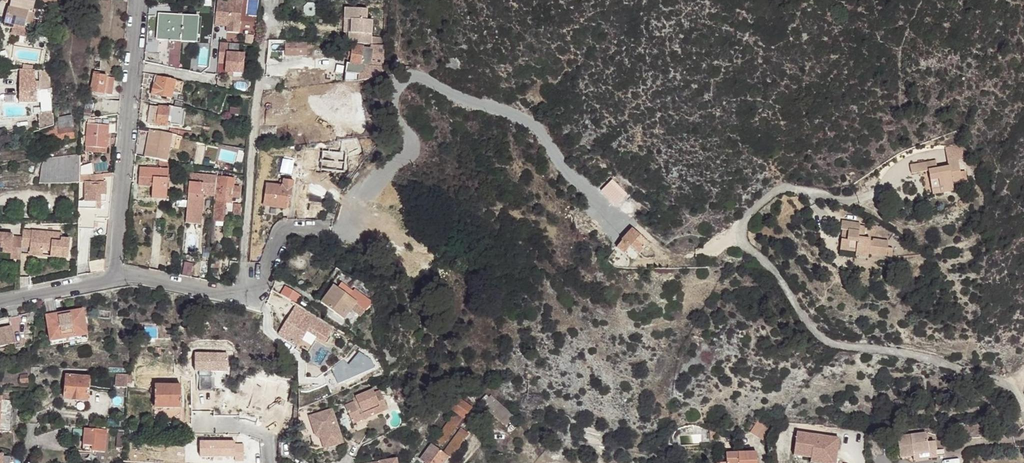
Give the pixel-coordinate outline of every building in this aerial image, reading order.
[(4,24),(5,24),(4,27),(13,30),(14,26),(24,29),(25,23),(32,25),(35,13),(32,12),(35,1),(29,0),(11,0),(9,7),(4,24)] [(220,0),(217,0),(215,25),(227,26),(227,32),(239,33),(242,0),(230,0),(230,1),(220,0)] [(345,8),(345,19),(352,20),(351,33),(349,33),(348,43),(371,44),(371,37),(372,20),(366,20),(367,9),(345,8)] [(159,14),(157,40),(170,41),(176,41),(194,42),(196,17),(159,14)] [(176,41),(170,41),(168,49),(174,50),(176,41)] [(228,43),(220,42),(220,47),(219,58),(218,63),(226,64),(225,72),(228,72),(233,73),(243,74),(245,55),(227,53),(228,43)] [(307,55),(307,42),(285,42),(285,55),(307,55)] [(351,57),(351,63),(347,63),(345,73),(359,74),(360,74),(363,73),(364,66),(371,66),(374,48),(371,48),(353,45),(352,52),(351,57)] [(372,45),(371,48),(374,48),(371,66),(364,66),(363,73),(360,74),(359,74),(358,80),(373,77),(383,72),(385,45),(372,45)] [(211,46),(210,57),(219,58),(220,47),(211,46)] [(144,52),(143,62),(158,65),(159,53),(144,52)] [(19,69),(19,103),(36,103),(37,86),(35,86),(35,74),(34,74),(34,70),(19,69)] [(39,84),(50,83),(50,71),(38,71),(39,84)] [(93,75),(90,92),(104,94),(107,77),(93,75)] [(155,76),(150,94),(155,95),(154,99),(170,103),(171,99),(172,99),(173,92),(180,94),(183,83),(155,76)] [(114,78),(107,77),(104,94),(111,94),(114,78)] [(51,96),(41,96),(41,114),(40,114),(41,130),(54,125),(53,113),(51,113),(51,96)] [(92,99),(86,98),(84,113),(90,114),(92,99)] [(106,100),(104,116),(118,114),(120,101),(106,100)] [(230,103),(229,113),(239,114),(240,104),(230,103)] [(151,106),(147,124),(170,126),(171,124),(183,126),(185,109),(182,109),(174,107),(170,106),(170,108),(151,106)] [(41,131),(44,143),(75,139),(72,115),(59,117),(58,111),(53,112),(54,118),(54,123),(55,126),(55,127),(41,131)] [(87,124),(85,147),(106,148),(108,131),(109,125),(87,124)] [(170,129),(168,134),(172,134),(177,135),(191,138),(192,133),(170,129)] [(144,156),(167,161),(170,148),(172,134),(168,134),(150,130),(144,156)] [(910,165),(911,173),(928,171),(932,189),(940,188),(941,193),(954,191),(952,184),(962,182),(958,160),(964,160),(961,146),(945,148),(948,166),(945,167),(946,171),(938,172),(937,168),(936,161),(910,165)] [(41,167),(39,183),(80,182),(80,175),(80,154),(45,159),(41,167)] [(140,167),(139,178),(153,178),(152,187),(151,198),(166,199),(169,162),(159,161),(158,168),(140,167)] [(92,163),(82,166),(82,174),(93,173),(92,163)] [(626,183),(611,171),(601,183),(616,195),(626,183)] [(189,181),(188,193),(185,223),(200,224),(203,195),(215,196),(215,195),(216,176),(193,173),(192,181),(189,181)] [(80,182),(80,183),(85,183),(85,202),(96,203),(100,202),(106,203),(106,182),(103,183),(104,177),(104,174),(91,175),(91,174),(80,175),(80,182)] [(216,176),(215,195),(231,197),(238,198),(240,187),(233,187),(234,179),(229,179),(229,175),(216,174),(216,176)] [(139,178),(138,186),(152,187),(153,178),(139,178)] [(266,184),(263,205),(286,209),(287,202),(287,196),(291,197),(293,181),(284,180),(284,181),(280,180),(279,186),(266,184)] [(230,204),(231,197),(215,195),(215,196),(214,199),(215,199),(213,221),(224,222),(225,203),(230,204)] [(85,209),(79,209),(79,229),(95,230),(95,210),(85,209)] [(842,221),(841,229),(842,230),(848,230),(847,240),(841,239),(840,250),(856,252),(855,256),(868,257),(868,254),(892,257),(893,249),(888,248),(888,241),(873,239),(872,241),(870,241),(870,239),(864,238),(858,238),(860,225),(860,223),(842,221)] [(622,241),(617,247),(625,253),(629,247),(639,254),(648,242),(632,228),(621,240),(622,241)] [(32,231),(23,230),(22,237),(21,246),(30,247),(29,255),(42,257),(43,250),(43,248),(50,249),(50,251),(49,257),(68,260),(69,240),(61,239),(62,234),(45,232),(45,238),(32,237),(32,231)] [(0,233),(0,252),(10,254),(10,259),(20,260),(21,246),(22,237),(12,236),(12,235),(0,233)] [(105,258),(88,261),(90,272),(96,271),(96,272),(104,271),(105,258)] [(184,262),(182,275),(190,277),(193,264),(184,262)] [(334,285),(321,303),(343,320),(356,304),(365,312),(370,306),(370,302),(354,290),(353,292),(342,283),(337,288),(334,285)] [(285,286),(280,294),(296,304),(301,296),(285,286)] [(296,304),(277,335),(298,347),(308,332),(326,343),(335,328),(314,315),(296,304)] [(45,309),(50,342),(87,336),(83,310),(56,314),(55,305),(45,309)] [(15,343),(16,349),(24,347),(27,318),(10,322),(11,325),(0,328),(0,347),(15,343)] [(50,342),(51,345),(87,339),(87,336),(50,342)] [(127,397),(128,383),(128,374),(117,373),(115,396),(127,397)] [(20,375),(21,383),(28,383),(28,375),(20,375)] [(66,376),(64,399),(87,401),(89,378),(66,376)] [(155,385),(154,408),(181,408),(181,385),(155,385)] [(345,405),(351,419),(363,415),(365,419),(380,412),(379,409),(387,406),(380,391),(375,393),(373,390),(356,397),(357,400),(345,405)] [(462,394),(451,410),(455,413),(463,419),(474,404),(468,399),(468,398),(462,394)] [(484,403),(482,405),(505,426),(515,417),(491,395),(490,396),(487,394),(481,400),(484,403)] [(11,432),(13,400),(2,400),(2,396),(0,396),(0,431),(11,432)] [(324,445),(343,438),(333,409),(310,416),(312,424),(310,425),(309,431),(316,453),(325,449),(324,445)] [(231,411),(228,418),(249,428),(252,421),(231,411)] [(455,413),(450,419),(458,426),(463,419),(455,413)] [(351,419),(353,424),(365,419),(363,415),(351,419)] [(435,440),(434,441),(442,446),(458,426),(450,419),(438,435),(435,440)] [(759,419),(752,430),(763,438),(771,427),(759,419)] [(84,428),(83,445),(92,446),(91,451),(105,452),(107,430),(84,428)] [(356,428),(349,440),(359,447),(366,434),(356,428)] [(420,459),(426,462),(444,462),(449,457),(450,458),(468,434),(461,428),(443,453),(432,444),(420,459)] [(430,429),(426,434),(435,440),(438,435),(430,429)] [(796,432),(793,455),(811,457),(810,462),(820,462),(827,462),(831,436),(796,432)] [(897,437),(900,458),(913,456),(913,460),(936,457),(934,441),(927,442),(926,433),(897,437)] [(831,436),(827,462),(835,462),(838,437),(831,436)] [(324,445),(325,449),(344,443),(343,438),(324,445)] [(726,462),(757,462),(757,452),(726,453),(726,462)]
